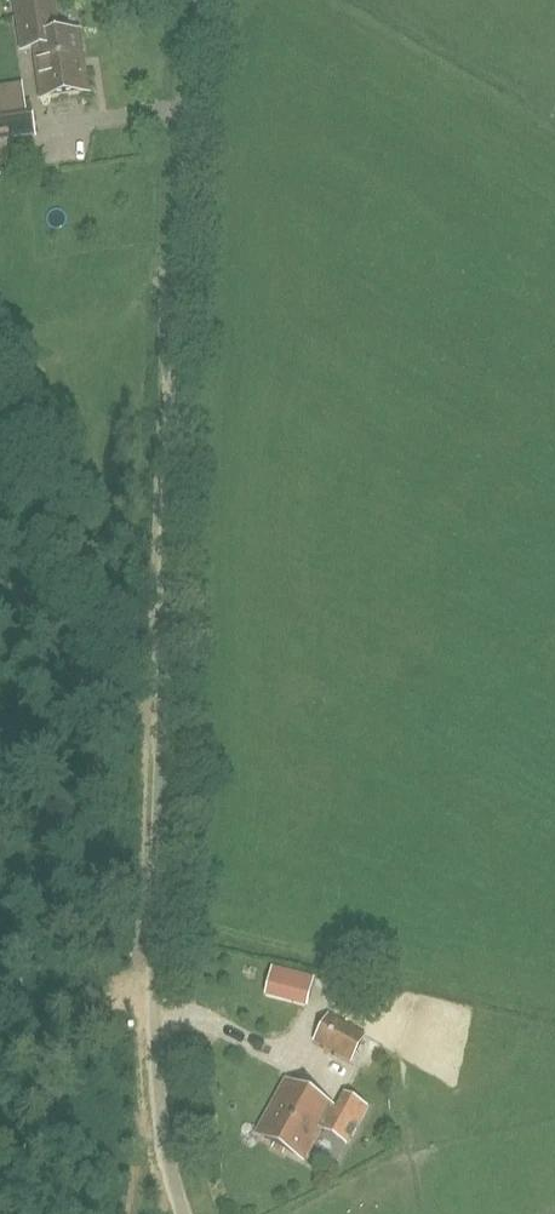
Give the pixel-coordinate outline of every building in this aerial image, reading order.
[(88,95),(79,35),(58,38),(53,0),(48,0),(16,4),(23,53),(35,51),(42,101),(88,95)] [(36,140),(32,105),(0,109),(0,145),(36,140)] [(265,992),(279,995),(307,1002),(313,978),(285,971),(271,967),(265,992)] [(328,1014),(312,1044),(351,1065),(367,1036),(328,1014)] [(331,1110),(285,1084),(255,1137),(302,1163),(331,1110)] [(349,1095),(329,1135),(348,1144),(368,1104),(349,1095)]
